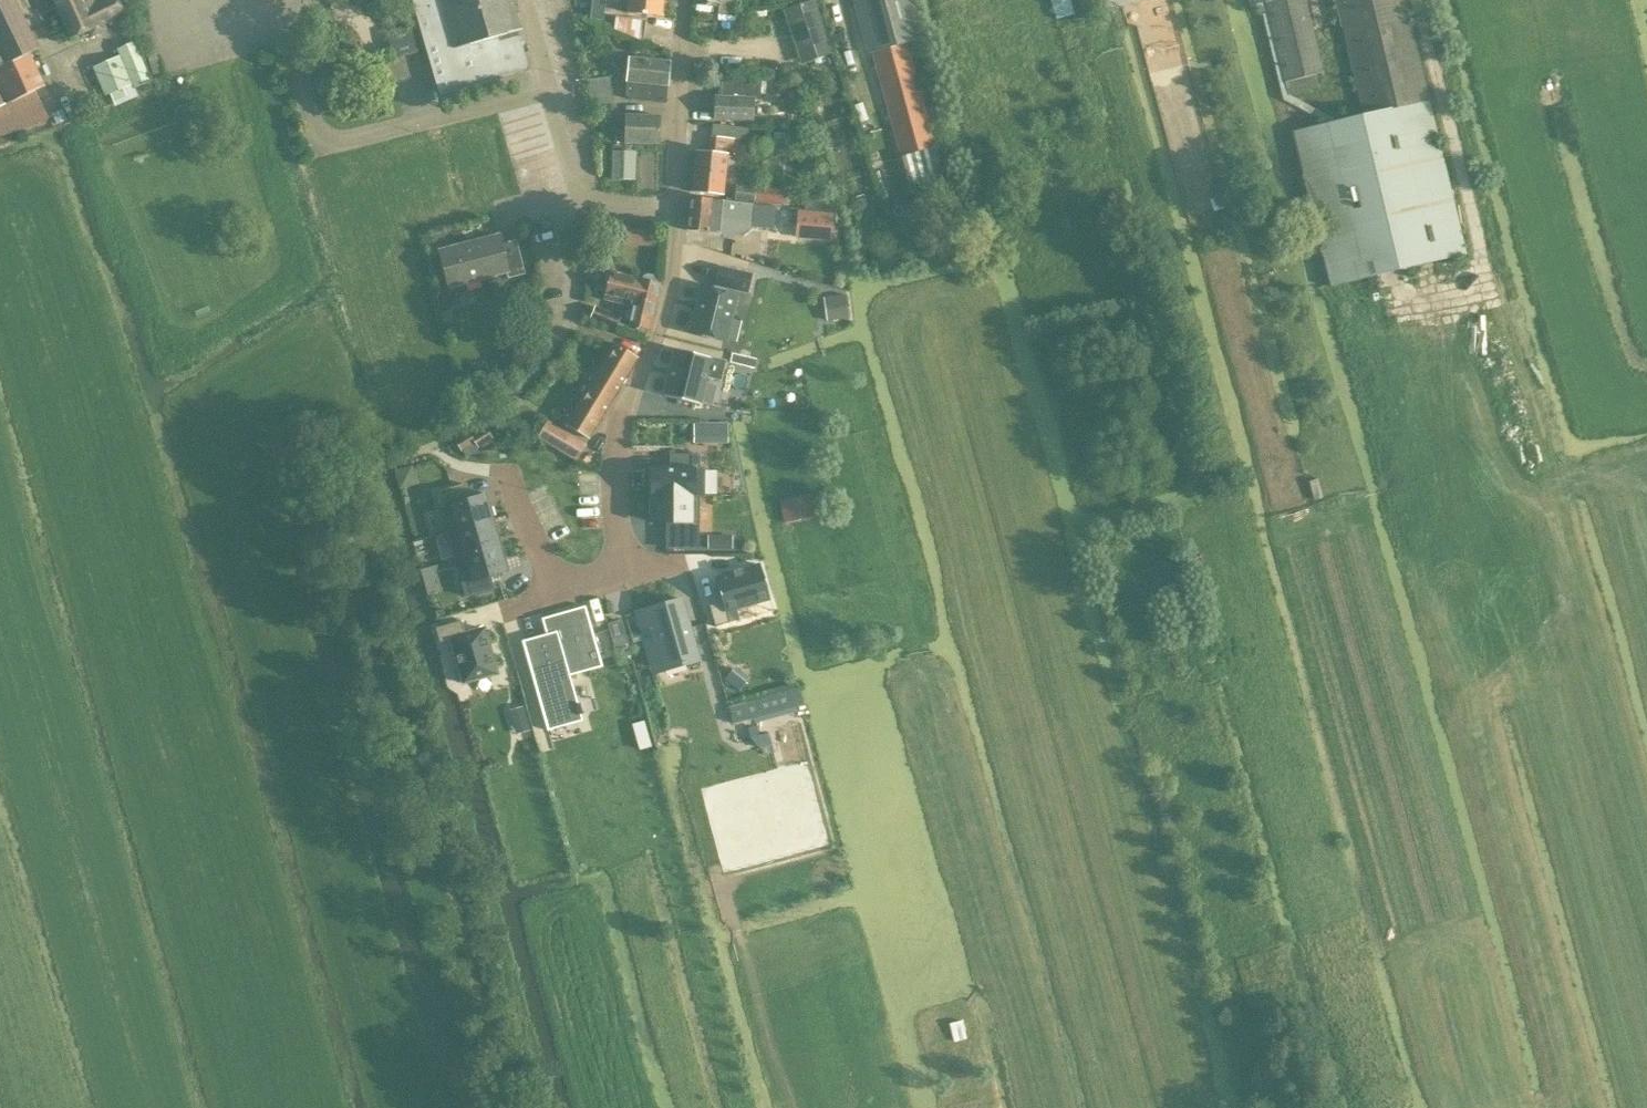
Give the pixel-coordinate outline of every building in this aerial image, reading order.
[(47,119),(34,91),(44,86),(29,54),(38,49),(15,0),(0,0),(0,135),(47,119)] [(95,0),(69,0),(57,6),(72,37),(124,14),(117,0),(100,0),(96,2),(95,0)] [(436,83),(440,95),(528,70),(525,58),(518,33),(522,32),(513,0),(413,0),(436,83)] [(663,0),(629,0),(628,14),(661,18),(663,0)] [(736,0),(694,0),(693,5),(718,8),(717,14),(734,16),(736,0)] [(785,10),(787,18),(802,62),(831,52),(814,0),(785,10)] [(902,156),(935,146),(906,42),(924,37),(913,0),(858,0),(902,156)] [(1284,81),(1322,72),(1305,0),(1253,0),(1254,4),(1266,2),(1284,81)] [(1294,136),(1329,287),(1465,255),(1429,105),(1430,105),(1404,0),(1334,0),(1362,116),(1322,125),(1321,125),(1296,131),(1293,132),(1294,136)] [(604,3),(592,3),(592,20),(604,20),(604,3)] [(614,16),(612,26),(642,37),(644,20),(614,16)] [(116,50),(119,56),(92,67),(104,96),(130,86),(131,89),(151,81),(135,42),(116,50)] [(665,104),(669,63),(628,59),(625,96),(630,101),(665,104)] [(593,107),(611,103),(607,77),(588,80),(593,107)] [(722,80),(721,98),(714,98),(713,119),(753,121),(754,100),(760,100),(761,82),(722,80)] [(62,111),(52,115),(57,125),(66,121),(62,111)] [(660,143),(660,116),(625,116),(625,143),(660,143)] [(711,137),(709,154),(696,153),(692,192),(722,196),(726,157),(731,158),(733,139),(711,137)] [(635,180),(636,151),(612,150),(611,178),(635,180)] [(734,199),(754,201),(755,189),(735,187),(734,199)] [(754,201),(753,203),(780,205),(782,192),(781,192),(755,189),(754,201)] [(778,208),(692,197),(688,231),(742,238),(751,227),(751,225),(775,228),(778,208)] [(833,240),(834,212),(798,209),(796,237),(833,240)] [(627,228),(627,246),(652,246),(652,228),(627,228)] [(499,237),(441,252),(450,288),(507,273),(508,280),(525,276),(516,241),(501,245),(499,237)] [(589,264),(587,270),(589,270),(597,272),(599,260),(590,258),(589,264)] [(691,333),(727,342),(738,295),(734,294),(735,289),(748,292),(752,275),(720,267),(716,285),(718,285),(717,290),(702,286),(691,333)] [(643,278),(642,281),(610,274),(604,302),(633,309),(628,326),(649,331),(660,285),(657,285),(658,282),(657,279),(655,277),(648,275),(645,276),(643,278)] [(826,321),(828,321),(848,319),(849,318),(846,295),(823,298),(826,321)] [(595,306),(589,319),(616,330),(621,317),(595,306)] [(589,440),(638,358),(615,344),(566,425),(589,440)] [(664,395),(663,396),(700,405),(700,404),(699,404),(706,377),(720,380),(725,361),(675,349),(675,350),(664,395)] [(732,354),(730,363),(753,368),(755,359),(732,354)] [(705,422),(693,422),(693,442),(705,442),(705,422)] [(539,438),(577,461),(586,445),(549,423),(539,438)] [(486,427),(471,436),(476,445),(479,450),(480,451),(495,442),(486,427)] [(462,453),(476,445),(471,436),(469,433),(455,441),(462,453)] [(670,469),(651,468),(651,494),(698,495),(698,496),(703,496),(703,495),(704,469),(698,469),(698,455),(671,455),(670,469)] [(466,485),(437,493),(441,508),(446,507),(452,529),(453,530),(493,519),(486,495),(470,499),(466,485)] [(698,495),(651,494),(651,522),(667,522),(667,548),(698,548),(698,496),(698,495)] [(811,496),(781,502),(781,503),(784,522),(792,520),(815,516),(811,496)] [(452,529),(447,531),(448,532),(456,560),(461,559),(461,558),(501,547),(493,519),(453,530),(452,529)] [(719,534),(707,534),(707,547),(720,547),(719,534)] [(501,547),(461,558),(461,559),(467,582),(462,583),(466,596),(493,589),(489,576),(508,571),(501,547)] [(722,601),(709,605),(716,626),(728,623),(725,611),(770,599),(760,565),(714,578),(722,601)] [(435,566),(422,569),(424,577),(437,573),(435,566)] [(681,599),(636,612),(641,629),(645,644),(656,641),(664,670),(699,660),(698,658),(681,599)] [(523,641),(522,641),(544,720),(583,709),(584,709),(581,698),(577,700),(568,667),(600,658),(585,603),(583,604),(559,611),(564,626),(547,631),(547,634),(523,641)] [(441,627),(436,628),(440,643),(445,641),(450,640),(463,683),(497,673),(496,670),(484,628),(465,634),(461,621),(441,627)] [(620,621),(608,625),(613,645),(625,642),(620,621)] [(746,681),(732,671),(725,680),(738,691),(746,681)] [(522,707),(509,711),(513,722),(525,719),(522,707)] [(643,724),(633,726),(640,749),(649,746),(643,724)]
